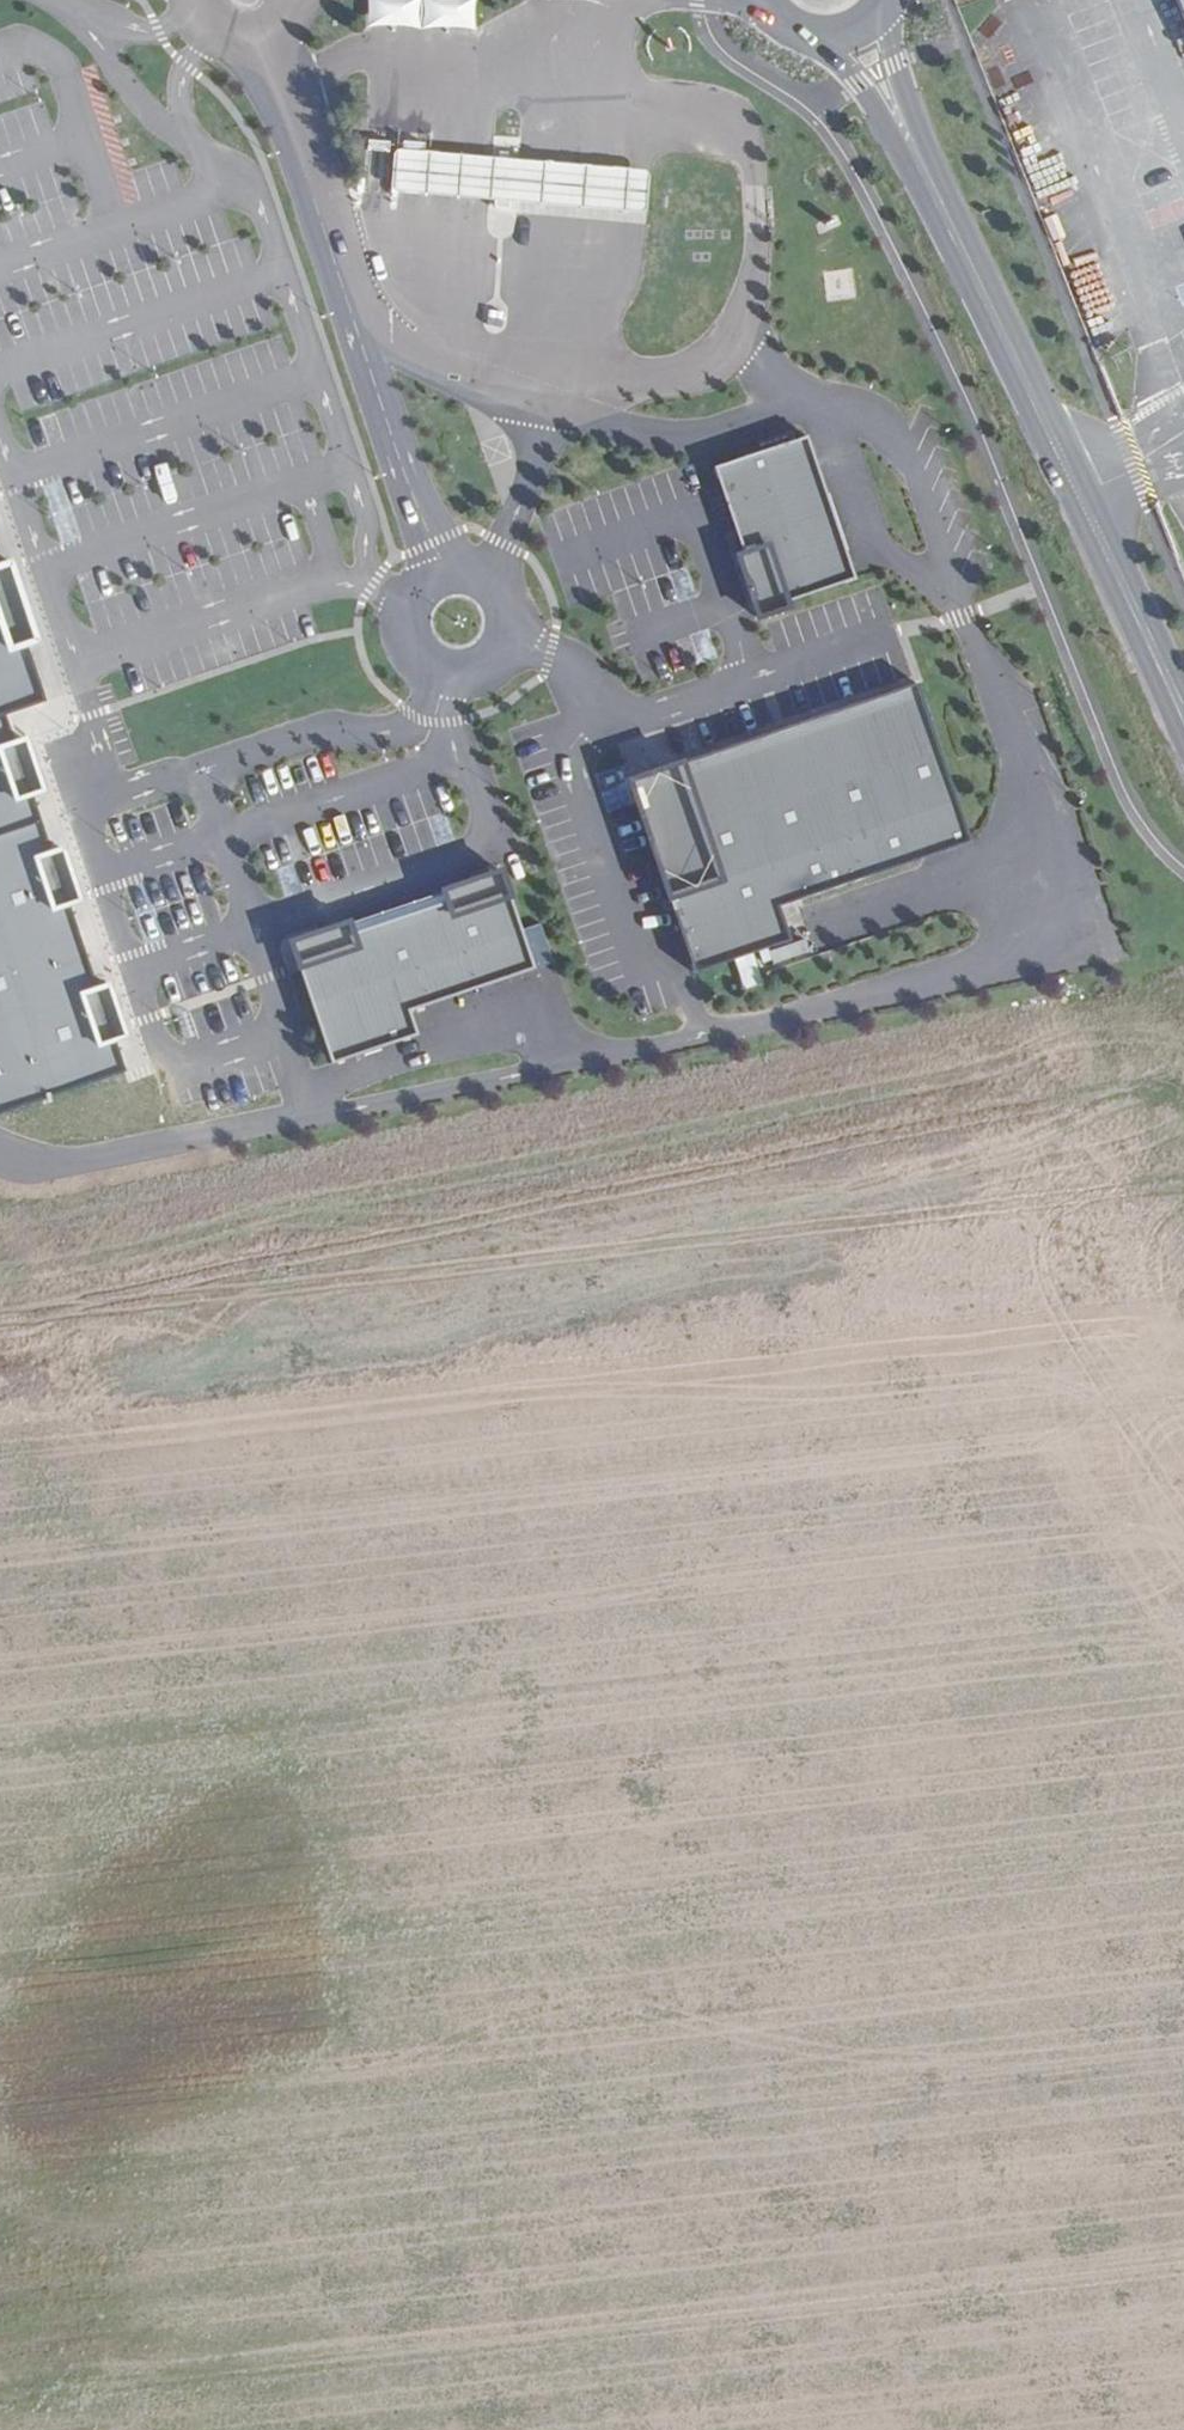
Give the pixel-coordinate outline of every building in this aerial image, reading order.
[(476,0),(369,0),(368,27),(475,30),(476,0)] [(1183,41),(1183,0),(1167,0),(1183,41)] [(411,197),(444,200),(473,203),(489,204),(517,206),(534,208),(551,209),(578,211),(591,212),(619,215),(633,216),(644,217),(647,178),(636,177),(622,176),(595,174),(581,173),(554,170),(538,169),(520,168),(493,165),(476,164),(447,162),(415,159),(393,157),(390,196),(411,197)] [(809,437),(716,468),(723,488),(737,529),(746,555),(739,557),(760,621),(765,619),(792,610),(790,604),(858,581),(809,437)] [(6,717),(43,705),(26,654),(45,647),(16,562),(0,567),(0,719),(6,717)] [(669,897),(696,973),(755,953),(794,940),(782,905),(971,839),(916,682),(646,775),(687,890),(669,897)] [(44,826),(35,802),(51,796),(31,739),(15,744),(6,717),(0,719),(0,840),(44,826)] [(687,890),(646,775),(629,784),(636,803),(641,817),(646,831),(651,845),(658,866),(669,897),(687,890)] [(68,848),(53,853),(44,826),(0,840),(0,1116),(127,1075),(117,1047),(132,1041),(113,985),(99,990),(71,911),(87,906),(68,848)] [(320,925),(290,935),(302,970),(333,1062),(334,1066),(420,1038),(411,1013),(537,971),(524,931),(507,881),(501,863),(472,873),(476,886),(324,937),(320,925)] [(472,873),(320,925),(324,937),(476,886),(472,873)] [(527,929),(540,962),(552,957),(539,924),(527,929)] [(760,969),(812,952),(807,938),(735,961),(744,990),(764,983),(760,969)]
